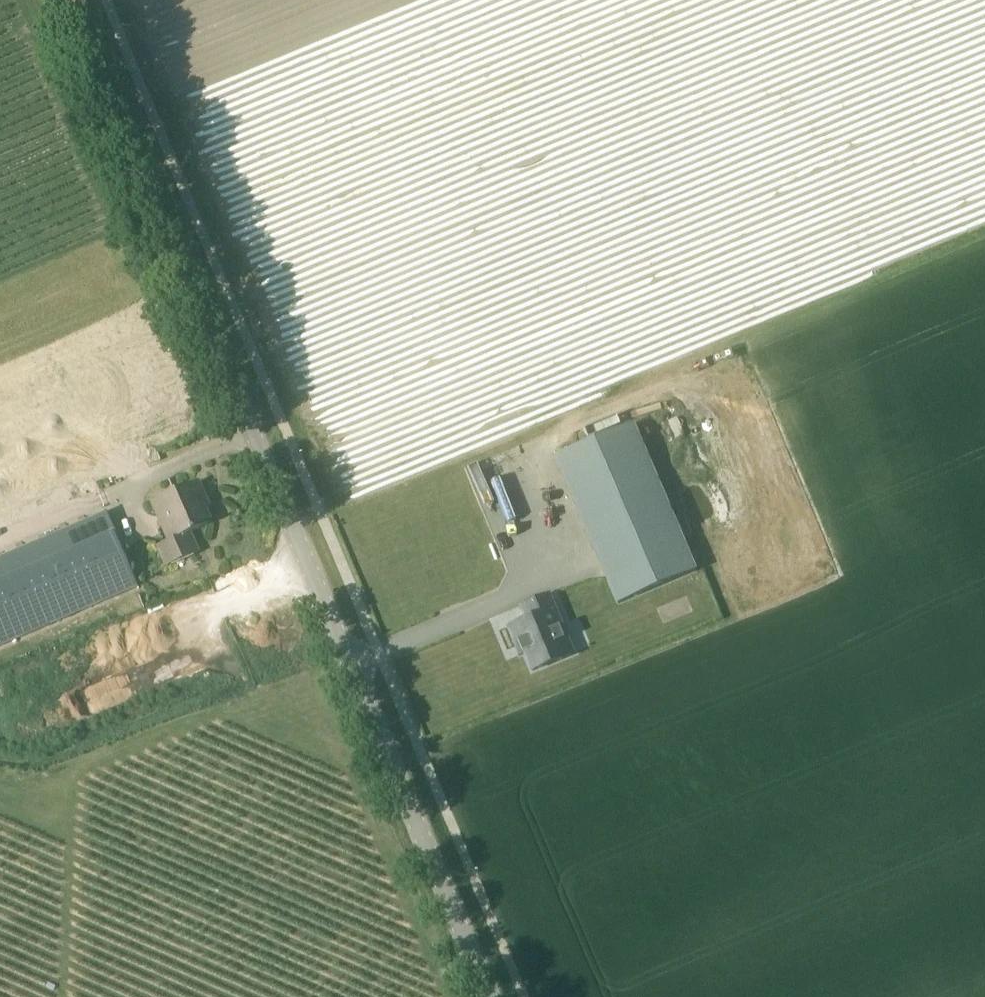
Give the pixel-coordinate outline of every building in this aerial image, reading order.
[(0,382),(0,513),(94,473),(47,363),(0,382)] [(633,425),(555,457),(618,605),(696,573),(633,425)] [(198,481),(152,501),(159,518),(167,514),(177,537),(159,545),(168,566),(198,553),(189,533),(208,525),(198,500),(205,497),(198,481)] [(118,539),(110,522),(0,570),(0,646),(138,585),(118,539)] [(521,645),(532,672),(574,655),(573,654),(564,658),(552,630),(561,626),(549,595),(521,607),(526,620),(508,628),(516,647),(521,645)]
